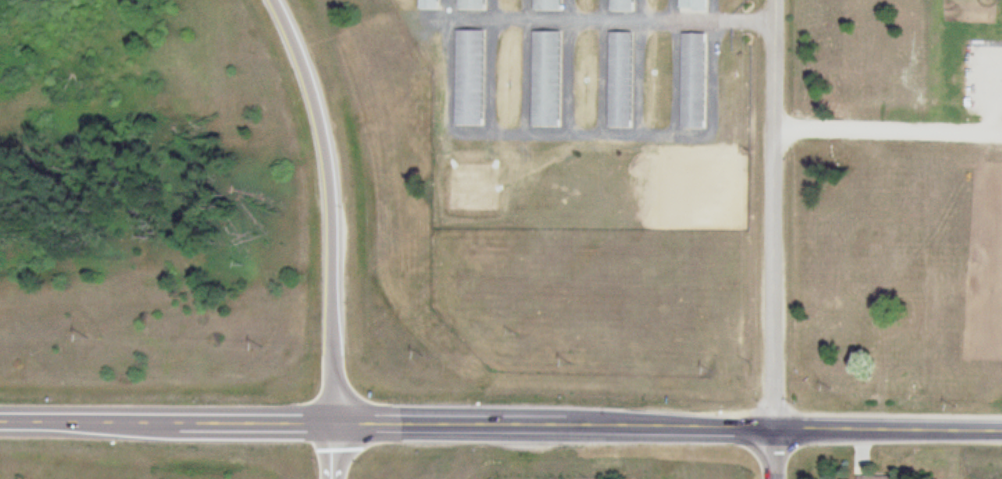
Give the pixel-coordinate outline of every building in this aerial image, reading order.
[(456,12),(485,12),(485,0),(456,0),(456,12)] [(532,13),(561,13),(561,0),(532,0),(532,13)] [(634,0),(609,0),(609,13),(634,14),(634,0)] [(455,127),(484,127),(484,32),(456,32),(455,127)] [(560,129),(560,33),(534,33),(534,129),(560,129)] [(632,34),(609,34),(609,130),(632,130),(632,34)] [(707,35),(683,35),(683,130),(707,130),(707,35)]
